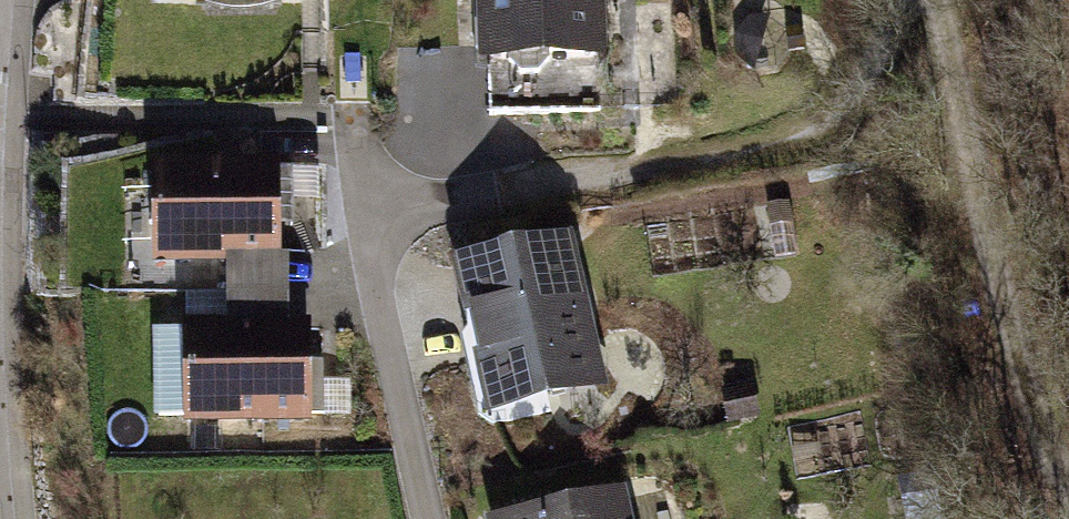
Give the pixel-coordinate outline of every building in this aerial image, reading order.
[(487,63),(603,57),(600,0),(484,0),(487,63)] [(275,156),(147,153),(145,254),(230,256),(229,318),(306,319),(333,320),(334,249),(273,248),(275,156)] [(600,380),(568,225),(456,248),(488,403),(600,380)] [(306,319),(229,318),(179,318),(180,427),(306,427),(306,319)] [(507,491),(514,518),(634,518),(622,466),(507,491)]
